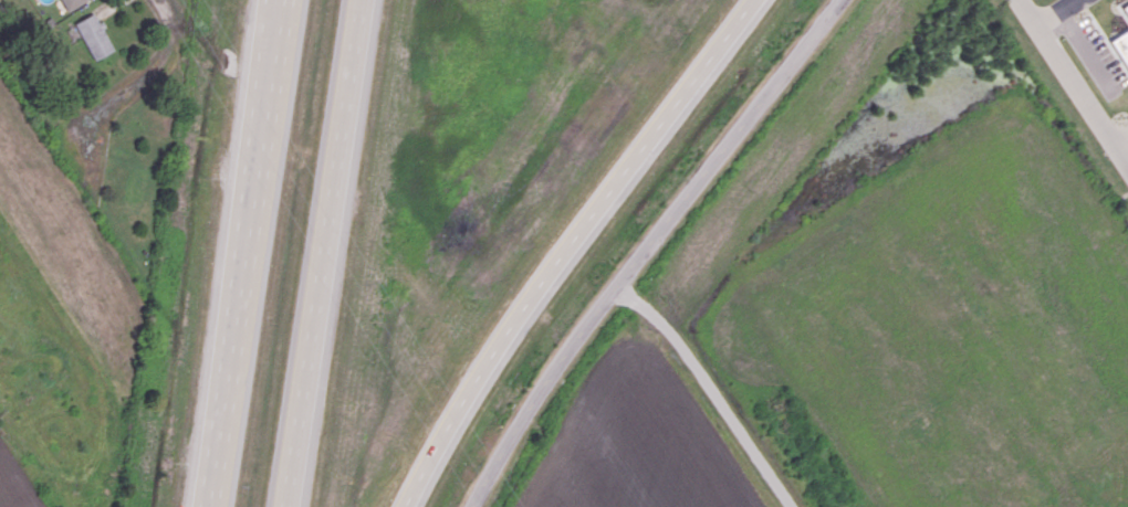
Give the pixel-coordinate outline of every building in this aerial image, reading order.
[(84,0),(59,0),(64,12),(86,3),(84,0)] [(75,22),(93,61),(114,50),(95,12),(75,22)] [(1110,39),(1127,69),(1127,29),(1110,39)]
